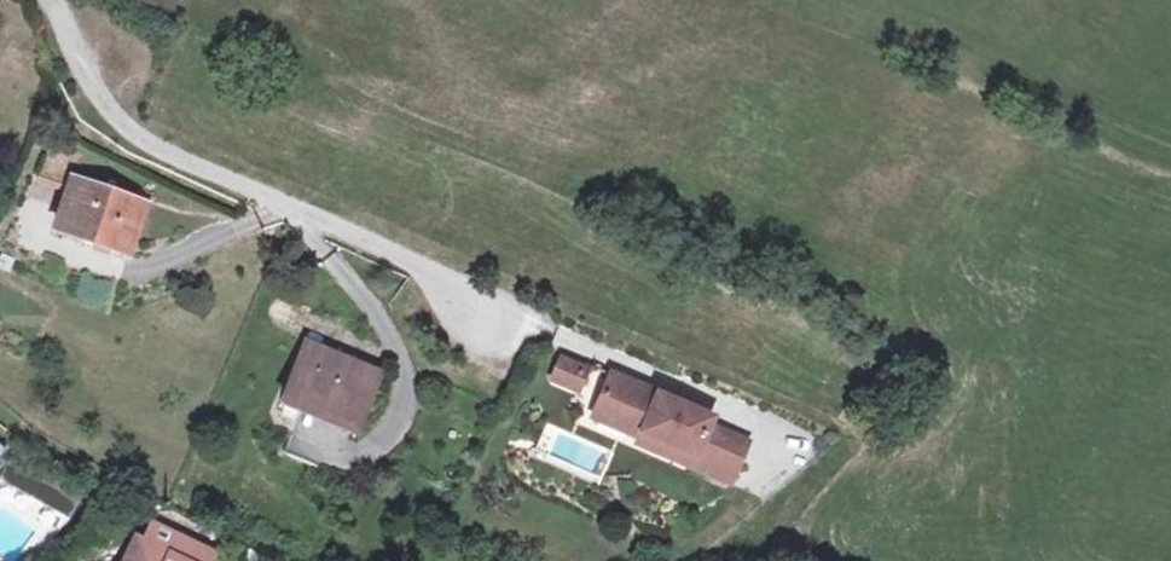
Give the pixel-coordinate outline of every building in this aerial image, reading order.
[(143,204),(72,179),(55,229),(126,254),(143,204)] [(380,375),(305,343),(284,395),(358,426),(380,375)] [(561,359),(553,379),(578,389),(586,370),(561,359)] [(612,375),(593,417),(642,438),(644,433),(668,443),(674,458),(731,483),(747,445),(708,429),(713,418),(612,375)] [(644,433),(642,438),(639,444),(674,458),(668,443),(644,433)] [(15,451),(0,477),(0,480),(70,520),(86,491),(15,451)] [(125,560),(185,560),(193,545),(150,525),(143,542),(136,538),(125,560)] [(205,551),(193,545),(185,560),(200,560),(205,551)]
